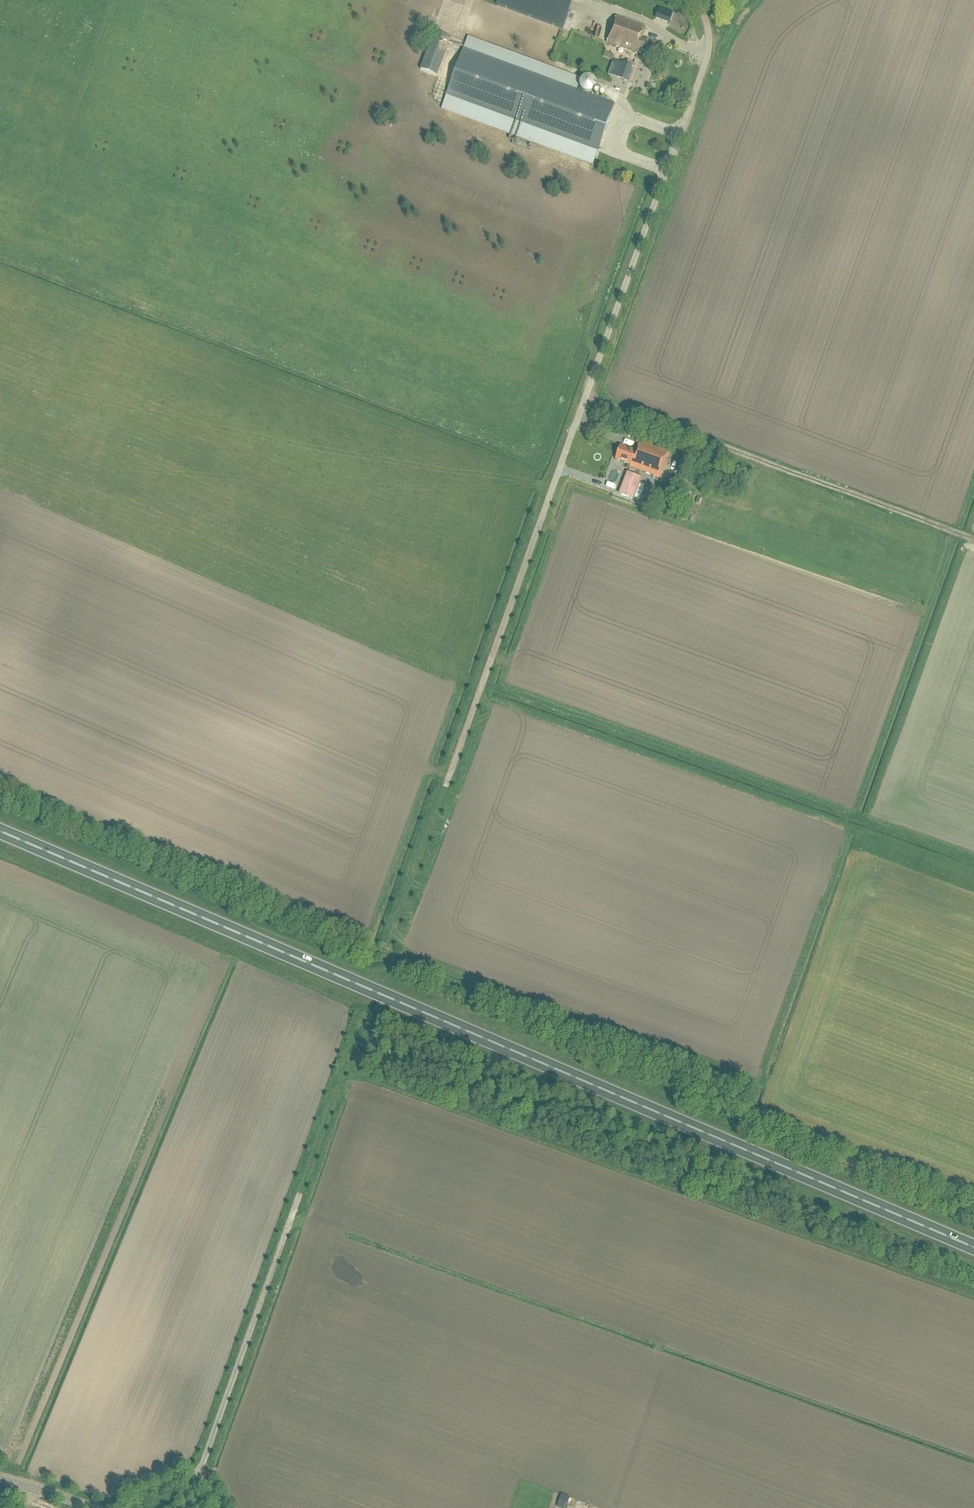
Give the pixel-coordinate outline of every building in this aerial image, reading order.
[(495,8),(561,33),(574,0),(498,0),(495,8)] [(653,59),(658,45),(643,40),(647,29),(617,18),(607,44),(638,55),(638,53),(653,59)] [(560,46),(566,47),(568,38),(561,37),(560,46)] [(594,164),(597,156),(598,151),(599,149),(600,147),(601,145),(601,144),(610,120),(615,105),(613,104),(577,91),(465,49),(456,74),(450,89),(449,93),(448,96),(463,101),(495,113),(590,148),(589,153),(586,161),(594,164)] [(430,78),(429,81),(438,84),(445,62),(429,57),(423,76),(430,78)] [(629,83),(635,65),(622,61),(616,78),(629,83)] [(532,149),(533,143),(520,140),(519,146),(532,149)] [(560,152),(562,146),(549,142),(548,147),(560,152)] [(670,453),(640,442),(636,453),(621,447),(616,461),(631,466),(630,468),(661,479),(670,453)] [(690,460),(681,457),(676,471),(685,474),(690,460)] [(642,478),(626,472),(618,494),(634,500),(639,484),(642,478)] [(616,495),(622,479),(613,475),(607,492),(616,495)]
